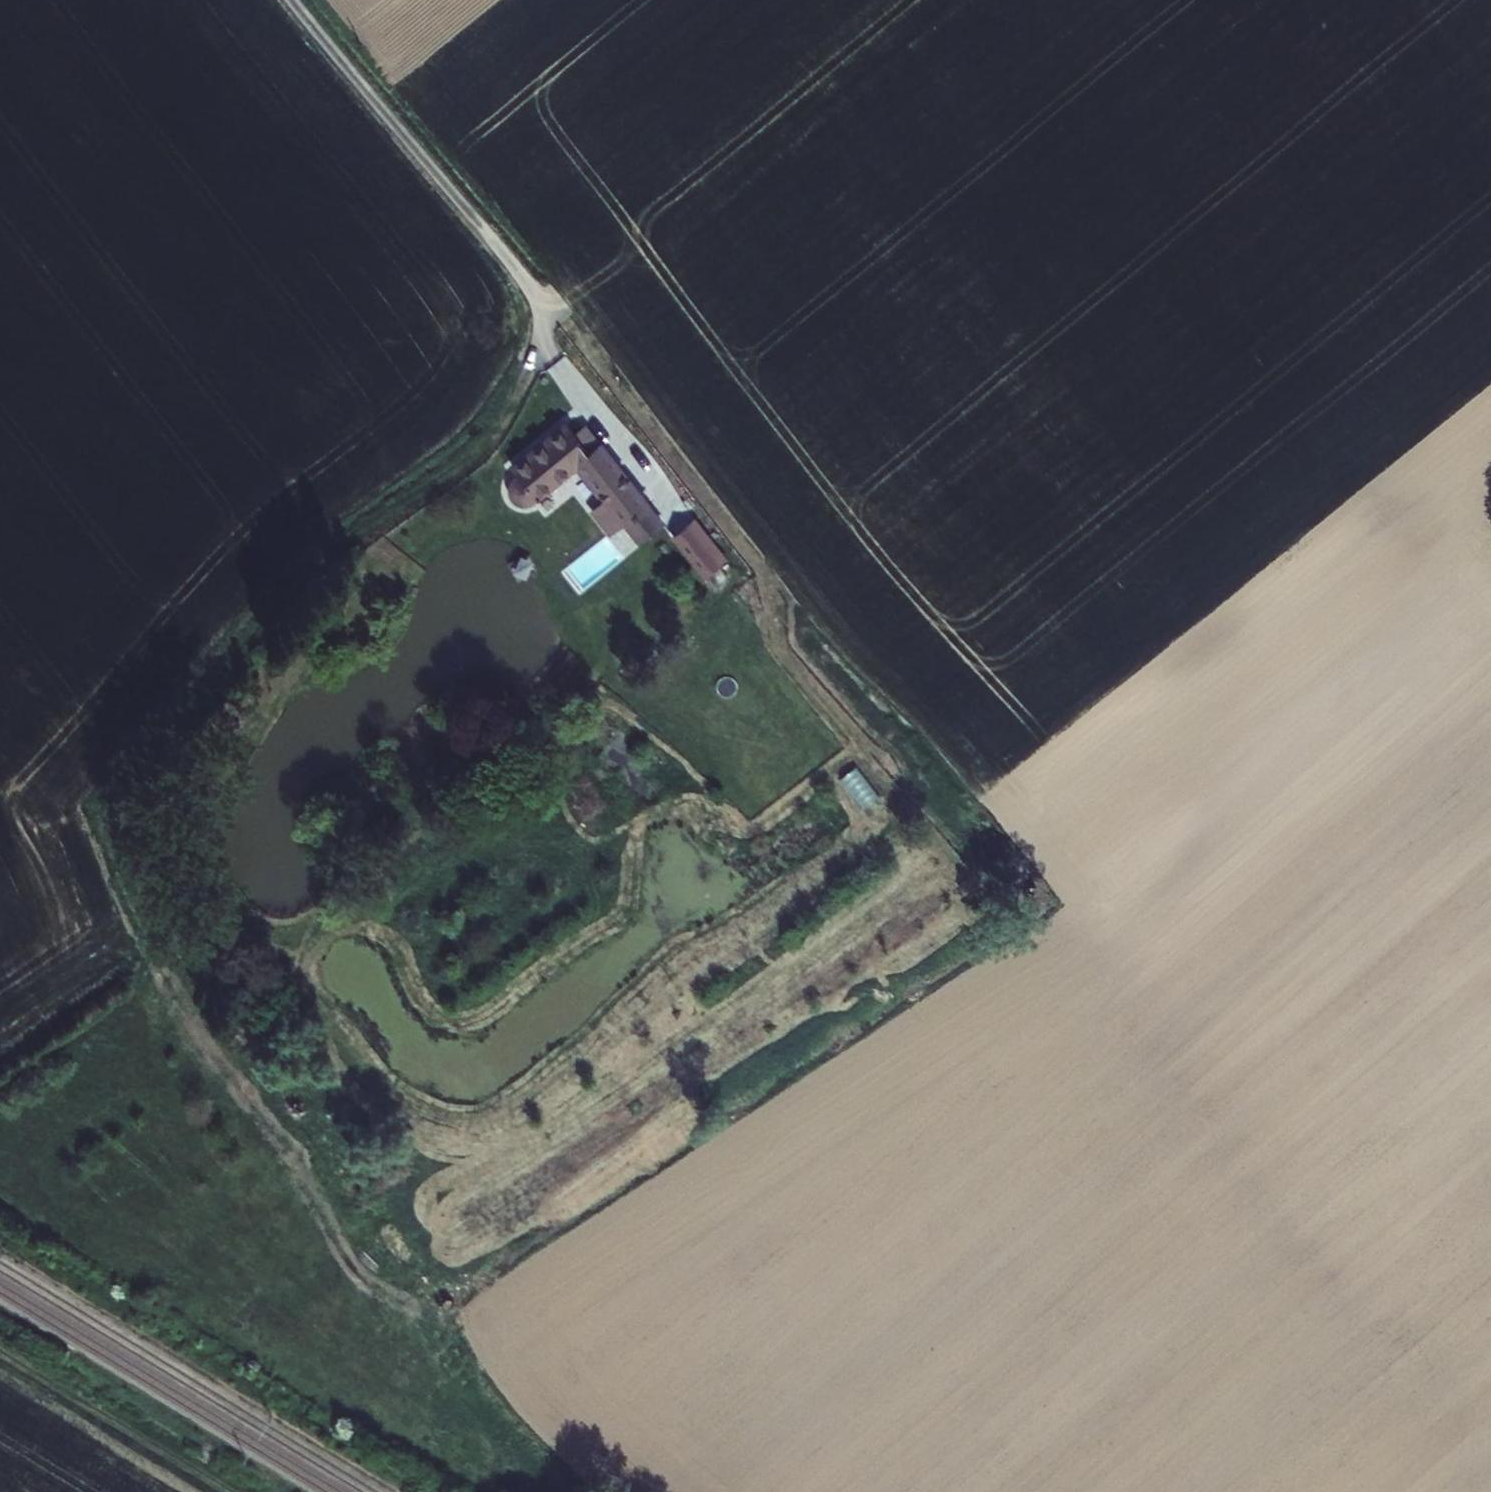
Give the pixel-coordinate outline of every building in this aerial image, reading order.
[(578,466),(624,524),(649,503),(602,445),(589,455),(564,424),(512,467),(517,475),(514,477),(512,481),(511,485),(510,488),(510,491),(511,493),(512,496),(513,498),(516,500),(519,502),(522,503),(524,504),(527,504),(531,502),(535,500),(578,466)] [(674,534),(708,575),(728,558),(695,517),(674,534)] [(857,775),(845,785),(863,804),(875,794),(857,775)]
